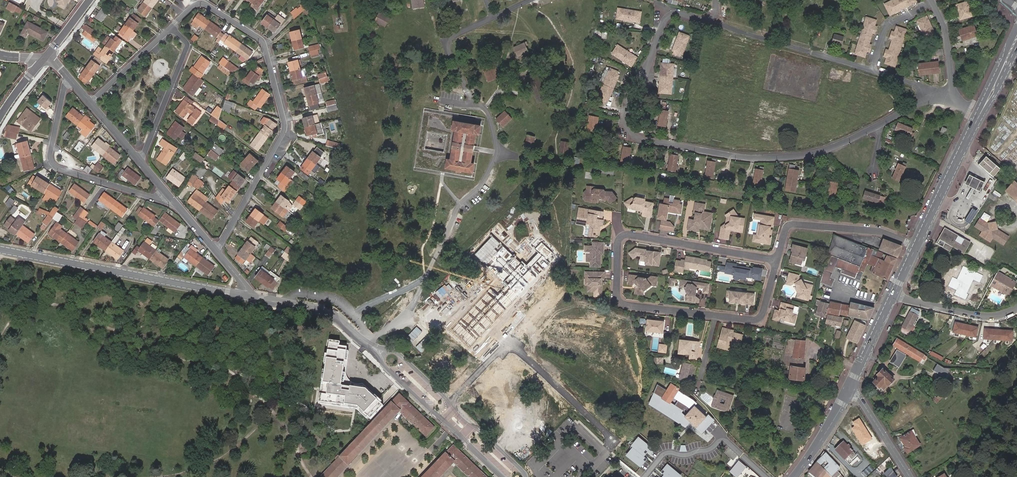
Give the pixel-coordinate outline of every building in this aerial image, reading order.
[(55,2),(58,3),(56,6),(64,10),(67,3),(69,4),(71,0),(56,0),(55,2)] [(142,1),(152,8),(159,0),(141,0),(142,1)] [(264,0),(254,0),(253,3),(252,3),(251,5),(255,8),(257,6),(259,7),(264,0)] [(309,0),(305,0),(299,6),(304,11),(310,5),(309,0)] [(423,0),(412,0),(413,8),(424,6),(423,0)] [(894,13),(894,12),(903,7),(900,2),(899,0),(894,0),(885,4),(888,11),(890,15),(894,13)] [(11,10),(14,5),(7,1),(4,7),(11,11),(11,10)] [(152,8),(142,1),(141,3),(142,4),(138,10),(146,16),(152,8)] [(967,2),(956,5),(957,10),(958,10),(960,15),(965,13),(966,18),(972,16),(967,2)] [(307,15),(312,11),(310,5),(304,11),(307,15)] [(109,13),(102,8),(95,17),(102,22),(109,13)] [(618,9),(617,14),(621,15),(621,19),(629,21),(629,19),(635,20),(635,22),(639,22),(641,12),(618,9)] [(958,10),(957,10),(960,20),(966,18),(965,13),(960,15),(958,10)] [(385,27),(390,17),(380,12),(375,22),(385,27)] [(204,29),(210,21),(199,13),(193,20),(191,23),(197,28),(199,25),(204,29)] [(142,20),(134,14),(125,25),(134,31),(140,23),(139,23),(142,20)] [(262,23),(268,27),(274,19),(268,14),(262,23)] [(281,25),(285,20),(278,15),(276,17),(274,19),(268,27),(275,32),(280,25),(281,25)] [(927,21),(928,20),(926,16),(917,21),(925,38),(935,34),(931,26),(930,27),(927,21)] [(876,21),(875,20),(867,17),(864,25),(867,25),(867,26),(877,29),(878,27),(875,26),(876,21)] [(222,30),(210,21),(204,29),(217,38),(217,37),(218,38),(216,41),(218,43),(220,40),(224,35),(221,32),(222,30)] [(43,41),(48,32),(28,22),(22,34),(26,37),(28,33),(43,41)] [(133,38),(137,33),(134,31),(125,25),(122,28),(119,25),(116,29),(120,32),(118,34),(128,42),(130,40),(128,39),(130,36),(132,37),(133,38)] [(867,26),(867,25),(863,36),(871,39),(872,33),(875,34),(877,29),(867,26)] [(977,36),(974,25),(958,30),(960,34),(957,35),(959,42),(977,36)] [(906,30),(897,27),(895,32),(892,31),(891,33),(904,37),(906,30)] [(292,41),(302,38),(299,30),(290,32),(292,41)] [(87,32),(85,31),(83,34),(94,42),(96,39),(87,32)] [(195,42),(198,38),(198,37),(201,34),(198,32),(196,35),(195,34),(191,40),(194,43),(195,42)] [(226,32),(224,35),(220,40),(224,43),(236,51),(241,44),(226,32)] [(904,37),(891,33),(890,38),(893,39),(891,45),(901,48),(904,37)] [(689,36),(683,34),(682,38),(678,37),(675,44),(676,45),(674,51),(675,52),(674,54),(680,56),(680,54),(682,55),(689,36)] [(844,37),(834,34),(832,43),(841,46),(844,37)] [(118,48),(120,44),(123,41),(116,36),(114,39),(112,38),(111,39),(108,36),(103,43),(106,46),(115,52),(118,48)] [(863,36),(861,36),(855,54),(858,55),(863,36)] [(871,39),(863,36),(858,55),(865,57),(867,51),(870,52),(872,45),(869,44),(871,39)] [(304,47),(302,38),(292,41),(294,50),(304,47)] [(518,56),(528,52),(524,43),(514,47),(518,56)] [(253,52),(241,44),(236,51),(241,55),(239,59),(243,62),(246,59),(247,60),(253,52)] [(901,48),(891,45),(889,51),(886,50),(884,57),(887,58),(885,63),(895,66),(901,48)] [(109,59),(115,52),(106,46),(103,49),(99,46),(95,51),(99,54),(98,57),(107,64),(110,60),(109,59)] [(319,54),(323,54),(322,48),(318,49),(310,51),(311,58),(319,56),(319,54)] [(628,52),(621,48),(619,51),(615,49),(612,54),(632,66),(637,58),(634,55),(633,57),(627,53),(628,52)] [(193,68),(190,71),(194,74),(201,79),(204,76),(202,74),(211,62),(202,56),(200,59),(202,61),(201,62),(199,61),(193,68)] [(93,59),(87,67),(95,73),(101,66),(101,65),(103,62),(95,57),(93,60),(93,59)] [(225,67),(228,61),(223,57),(219,63),(221,64),(225,67)] [(288,62),(290,71),(300,69),(298,60),(288,62)] [(232,72),(239,69),(228,61),(225,67),(231,72),(232,72)] [(940,73),(938,61),(918,64),(919,75),(940,73)] [(318,79),(319,78),(329,76),(325,62),(323,63),(325,72),(317,74),(318,79)] [(495,62),(482,68),(488,81),(499,76),(494,66),(496,65),(495,62)] [(661,63),(661,68),(662,68),(662,78),(672,79),(674,65),(661,63)] [(263,72),(264,70),(256,65),(246,78),(245,77),(242,80),(249,85),(251,82),(254,84),(258,79),(263,72)] [(95,73),(87,67),(79,78),(86,83),(88,80),(90,81),(95,73)] [(225,67),(222,71),(228,76),(231,76),(232,72),(231,72),(225,67)] [(306,82),(305,78),(303,78),(300,69),(290,71),(294,85),(302,83),(306,82)] [(615,81),(618,75),(617,74),(618,72),(612,69),(612,70),(611,72),(609,71),(603,85),(613,89),(616,82),(615,81)] [(534,71),(526,75),(534,90),(539,87),(537,84),(541,82),(534,71)] [(199,87),(204,81),(201,79),(194,74),(191,77),(192,79),(184,90),(193,96),(195,94),(199,87)] [(672,79),(662,78),(661,88),(659,88),(659,93),(671,94),(672,79)] [(410,91),(412,82),(408,81),(408,86),(400,85),(399,90),(410,91)] [(304,88),(307,97),(322,93),(319,84),(304,88)] [(613,89),(603,85),(598,98),(599,99),(598,102),(604,105),(605,102),(606,102),(609,96),(610,96),(613,89)] [(260,108),(270,94),(263,89),(253,101),(251,100),(248,104),(255,109),(258,106),(260,108)] [(319,103),(318,100),(323,99),(322,93),(307,97),(309,106),(310,106),(318,103),(319,103)] [(42,94),(37,101),(47,108),(52,101),(42,94)] [(186,96),(184,99),(191,105),(193,101),(186,96)] [(184,100),(182,98),(179,102),(181,103),(175,111),(184,117),(188,112),(192,115),(188,121),(193,124),(202,113),(193,106),(191,105),(184,99),(184,100)] [(236,103),(226,100),(222,109),(230,113),(231,108),(234,109),(236,103)] [(43,111),(46,109),(38,102),(36,105),(43,111)] [(328,112),(338,109),(337,103),(335,104),(327,106),(328,112)] [(66,116),(78,126),(85,117),(73,107),(66,116)] [(219,119),(220,114),(218,112),(220,110),(217,107),(212,114),(213,115),(219,119)] [(36,122),(38,124),(41,119),(27,109),(18,122),(22,125),(23,125),(30,131),(33,127),(36,122)] [(666,127),(669,111),(661,109),(658,125),(666,127)] [(503,126),(511,118),(505,111),(497,119),(503,126)] [(85,117),(78,126),(82,129),(80,132),(87,137),(96,125),(90,121),(91,119),(86,115),(85,117)] [(210,119),(218,125),(219,119),(213,115),(210,119)] [(315,124),(318,123),(316,116),(313,117),(313,115),(303,118),(305,126),(315,124)] [(598,127),(600,117),(589,116),(587,130),(599,132),(600,127),(598,127)] [(265,125),(260,132),(268,138),(277,124),(270,119),(264,117),(260,122),(265,125)] [(218,125),(224,130),(227,125),(219,119),(218,125)] [(184,128),(176,121),(167,133),(176,140),(179,136),(182,138),(186,134),(182,131),(184,128)] [(479,135),(481,125),(454,121),(452,130),(456,131),(451,159),(447,159),(446,168),(457,170),(457,171),(462,172),(462,171),(473,172),(474,163),(471,163),(474,147),(476,134),(479,135)] [(912,132),(913,129),(898,123),(895,130),(913,137),(914,133),(912,132)] [(315,124),(305,126),(307,136),(317,133),(315,124)] [(10,132),(7,131),(6,137),(17,139),(18,133),(10,132)] [(268,138),(260,132),(251,145),(258,150),(268,138)] [(533,147),(535,137),(527,135),(525,145),(533,147)] [(103,155),(109,146),(98,138),(94,143),(92,141),(88,146),(90,148),(91,146),(103,155)] [(166,164),(177,148),(163,139),(160,144),(165,147),(157,159),(166,164)] [(17,143),(21,157),(31,155),(28,140),(17,143)] [(79,151),(84,145),(80,141),(75,148),(79,151)] [(567,153),(569,142),(561,141),(560,151),(567,153)] [(623,143),(623,146),(620,162),(629,163),(631,147),(627,147),(628,144),(623,143)] [(212,148),(220,155),(224,150),(215,144),(212,148)] [(121,155),(109,146),(103,155),(114,164),(121,155)] [(308,157),(317,164),(322,157),(321,157),(324,152),(317,147),(314,151),(313,151),(308,157)] [(219,156),(212,150),(208,155),(215,161),(219,156)] [(193,156),(198,160),(201,163),(204,158),(196,152),(193,156)] [(249,171),(259,160),(251,152),(241,163),(249,171)] [(667,170),(675,172),(678,153),(674,152),(674,155),(670,154),(667,170)] [(31,155),(21,157),(25,171),(35,168),(31,155)] [(102,157),(95,166),(93,169),(98,172),(103,166),(100,163),(103,158),(102,157)] [(311,171),(317,164),(308,157),(303,164),(311,171)] [(1000,169),(987,157),(980,165),(993,177),(1000,169)] [(705,176),(713,178),(716,159),(712,158),(712,161),(708,160),(705,176)] [(86,162),(84,164),(86,165),(87,165),(88,165),(92,169),(89,173),(90,173),(93,169),(95,166),(86,159),(85,161),(86,162)] [(905,167),(899,164),(893,178),(899,181),(905,167)] [(201,165),(195,172),(194,174),(193,173),(188,180),(189,181),(187,183),(191,186),(193,185),(198,189),(203,182),(202,181),(198,178),(199,177),(201,179),(207,170),(201,165)] [(287,165),(282,172),(290,178),(295,172),(287,165)] [(794,169),(795,166),(790,165),(786,190),(795,192),(799,170),(794,169)] [(755,168),(753,184),(761,186),(764,167),(760,166),(759,169),(755,168)] [(121,178),(126,182),(128,179),(136,185),(141,177),(128,167),(125,171),(123,169),(118,174),(121,177),(121,178)] [(185,178),(173,168),(167,177),(179,187),(185,178)] [(237,191),(246,180),(234,171),(229,177),(234,181),(230,186),(237,191)] [(299,174),(307,180),(309,177),(301,171),(299,174)] [(290,178),(282,172),(277,179),(282,182),(279,187),(285,192),(290,186),(294,181),(290,178)] [(315,179),(322,184),(325,180),(324,180),(326,177),(320,173),(315,179)] [(44,193),(50,184),(38,176),(36,179),(33,176),(27,185),(31,188),(33,185),(44,193)] [(836,199),(839,183),(831,181),(828,197),(836,199)] [(1015,181),(1006,191),(1016,201),(1016,183),(1015,181)] [(50,184),(44,193),(46,194),(43,200),(47,202),(51,197),(57,201),(62,192),(50,184)] [(90,195),(75,184),(70,191),(85,203),(90,195)] [(230,186),(230,185),(222,195),(221,197),(225,200),(229,203),(237,191),(230,186)] [(611,199),(613,202),(618,198),(613,192),(606,191),(604,190),(595,189),(592,191),(587,190),(584,192),(584,198),(585,200),(589,200),(591,198),(600,199),(600,198),(601,198),(603,199),(610,200),(611,199)] [(188,201),(199,210),(206,201),(209,198),(200,191),(197,195),(194,192),(188,201)] [(886,198),(865,191),(863,198),(884,205),(886,198)] [(116,201),(104,193),(99,200),(100,200),(97,204),(103,208),(105,204),(111,208),(116,201)] [(225,200),(221,197),(222,195),(220,194),(216,198),(221,204),(222,204),(225,200)] [(276,201),(285,207),(290,201),(281,195),(276,201)] [(296,200),(303,205),(306,201),(299,196),(296,200)] [(10,197),(6,204),(10,207),(15,201),(10,197)] [(634,208),(637,209),(637,210),(643,211),(644,212),(648,213),(648,210),(652,211),(653,203),(645,201),(645,200),(636,198),(634,199),(632,199),(625,203),(628,208),(630,206),(631,209),(633,209),(634,208)] [(665,211),(668,211),(677,213),(677,211),(681,212),(682,205),(680,204),(680,201),(674,200),(673,204),(669,203),(670,199),(665,198),(664,204),(661,204),(659,218),(666,219),(667,213),(665,212),(665,211)] [(300,210),(303,205),(296,200),(293,204),(300,210)] [(111,208),(122,217),(128,209),(116,201),(111,208)] [(218,210),(206,201),(199,210),(211,219),(218,210)] [(283,217),(288,210),(285,207),(276,201),(271,208),(283,217)] [(702,211),(704,212),(705,204),(696,203),(695,212),(697,213),(695,220),(690,219),(688,229),(699,231),(700,228),(700,226),(710,228),(712,217),(702,215),(702,211)] [(14,214),(18,208),(15,205),(10,212),(14,214)] [(45,210),(44,213),(49,214),(53,218),(57,212),(59,209),(55,206),(50,212),(45,210)] [(73,217),(77,220),(80,216),(85,209),(81,206),(73,217)] [(138,215),(155,227),(160,220),(155,217),(156,216),(144,207),(143,208),(141,207),(136,212),(139,214),(138,215)] [(603,211),(589,209),(589,210),(584,209),(584,208),(579,207),(577,220),(582,222),(582,224),(587,225),(587,222),(593,223),(590,235),(596,235),(596,233),(598,234),(599,228),(598,227),(597,226),(597,224),(599,224),(602,225),(603,219),(601,219),(599,219),(600,215),(602,215),(603,211)] [(972,207),(966,219),(972,222),(978,210),(972,207)] [(251,215),(259,221),(264,214),(256,208),(251,215)] [(87,222),(89,220),(85,217),(89,212),(85,209),(80,216),(87,222)] [(742,233),(744,219),(739,218),(733,211),(724,216),(725,217),(724,223),(719,227),(717,238),(728,240),(729,232),(731,231),(742,233)] [(58,221),(63,216),(57,212),(53,218),(58,221)] [(181,224),(165,213),(160,220),(175,232),(181,224)] [(40,227),(44,230),(53,218),(49,214),(43,222),(43,223),(40,227)] [(254,228),(259,221),(251,215),(246,221),(254,228)] [(775,217),(762,215),(761,220),(760,225),(759,230),(757,230),(756,235),(753,234),(752,242),(770,245),(771,238),(769,237),(771,227),(773,227),(775,217)] [(77,220),(75,223),(83,228),(87,222),(80,216),(77,220)] [(23,225),(25,222),(19,217),(16,221),(11,217),(5,225),(10,229),(9,231),(15,235),(16,234),(23,225)] [(992,225),(992,222),(988,223),(980,217),(975,226),(982,230),(980,234),(990,241),(993,237),(1004,244),(1009,236),(998,229),(997,225),(994,226),(992,225)] [(89,223),(96,228),(97,227),(98,226),(90,220),(89,223)] [(98,226),(97,227),(102,230),(106,224),(102,221),(98,226)] [(287,233),(290,228),(284,224),(281,221),(277,225),(287,233)] [(658,228),(673,231),(674,227),(671,224),(669,223),(668,222),(666,221),(664,221),(661,221),(659,221),(658,228)] [(49,233),(61,242),(67,233),(61,229),(63,226),(57,222),(49,233)] [(123,225),(119,223),(115,229),(118,231),(123,225)] [(23,225),(16,234),(29,243),(35,234),(23,225)] [(120,237),(125,229),(122,227),(117,235),(120,237)] [(946,228),(939,239),(953,247),(964,253),(971,242),(964,239),(962,243),(956,240),(959,235),(946,228)] [(93,242),(106,250),(112,242),(105,236),(107,234),(102,231),(101,233),(100,233),(93,242)] [(67,233),(61,242),(73,251),(80,242),(67,233)] [(114,244),(120,237),(117,235),(115,238),(114,238),(112,242),(114,244)] [(878,258),(881,253),(881,252),(858,243),(835,235),(834,235),(830,249),(829,254),(823,273),(821,278),(821,279),(820,282),(832,287),(835,278),(831,277),(835,265),(842,268),(840,273),(855,278),(858,270),(863,272),(867,263),(873,265),(875,266),(872,273),(887,279),(893,265),(884,261),(881,259),(878,258)] [(558,256),(537,236),(529,245),(537,252),(526,265),(522,261),(520,263),(492,237),(476,255),(509,285),(498,296),(491,290),(453,330),(472,348),(558,256)] [(139,251),(150,259),(157,250),(150,245),(153,241),(148,237),(140,248),(137,246),(133,252),(136,254),(139,251)] [(248,240),(243,247),(251,254),(256,247),(255,246),(256,245),(258,246),(260,244),(258,243),(258,242),(251,237),(249,241),(248,240)] [(900,245),(884,239),(879,251),(897,258),(901,248),(900,245)] [(953,247),(939,239),(936,244),(950,251),(953,247)] [(117,259),(123,251),(114,244),(112,242),(106,250),(117,259)] [(600,263),(601,254),(601,251),(604,251),(604,242),(593,242),(593,246),(585,246),(585,254),(590,254),(590,262),(600,263)] [(792,250),(793,251),(794,251),(793,257),(791,257),(790,262),(795,263),(796,261),(801,263),(802,259),(804,260),(807,249),(793,245),(792,250)] [(184,257),(196,266),(203,257),(196,252),(198,250),(193,246),(191,249),(191,248),(184,257)] [(271,246),(269,250),(266,254),(270,257),(275,250),(271,246)] [(285,251),(293,257),(295,252),(288,246),(285,251)] [(251,254),(243,247),(238,253),(238,254),(235,258),(242,264),(243,263),(247,266),(249,263),(250,263),(255,257),(251,254)] [(661,253),(648,251),(648,250),(638,248),(638,251),(636,251),(634,249),(630,253),(633,258),(637,255),(641,255),(641,260),(646,261),(646,263),(659,265),(661,253)] [(157,250),(150,259),(163,268),(169,259),(157,250)] [(282,255),(291,261),(293,257),(285,251),(282,255)] [(884,261),(893,265),(896,259),(885,254),(885,256),(884,257),(885,258),(884,261)] [(685,267),(698,269),(698,267),(706,268),(707,261),(708,259),(687,256),(686,260),(685,262),(684,266),(685,267)] [(215,266),(203,257),(196,266),(208,275),(215,266)] [(685,262),(686,260),(681,259),(681,261),(676,260),(674,272),(683,273),(685,267),(684,266),(685,262)] [(760,279),(761,269),(754,268),(754,270),(746,268),(744,269),(742,269),(743,268),(736,267),(736,265),(727,263),(727,268),(721,267),(720,272),(726,273),(734,274),(734,277),(735,278),(738,279),(740,278),(745,279),(746,276),(746,275),(749,273),(753,273),(752,276),(753,277),(754,278),(760,279)] [(255,278),(262,282),(270,272),(264,267),(262,269),(255,278)] [(996,275),(985,269),(983,273),(993,279),(996,275)] [(863,272),(858,270),(855,278),(860,280),(863,272)] [(949,292),(947,297),(954,300),(956,296),(957,296),(959,292),(960,293),(967,278),(962,275),(964,273),(959,270),(953,280),(950,278),(946,286),(950,288),(948,292),(949,292)] [(602,291),(603,285),(601,285),(601,279),(603,279),(605,279),(605,271),(593,271),(593,272),(586,272),(586,278),(590,278),(589,290),(595,290),(594,291),(602,291)] [(270,272),(262,282),(268,287),(269,287),(273,289),(278,282),(277,281),(279,278),(270,272)] [(800,292),(798,298),(808,300),(812,286),(803,283),(800,279),(801,276),(789,273),(787,282),(795,284),(800,292)] [(997,273),(990,285),(1008,295),(1015,283),(997,273)] [(651,284),(653,276),(651,276),(646,279),(645,278),(629,275),(627,284),(635,286),(634,294),(642,295),(643,291),(651,284)] [(588,291),(594,291),(595,290),(589,290),(590,278),(586,278),(586,284),(588,284),(588,291)] [(681,280),(680,287),(685,288),(686,288),(689,293),(688,295),(686,298),(685,301),(698,302),(699,299),(695,297),(696,287),(704,288),(703,292),(708,293),(709,284),(681,280)] [(795,284),(787,282),(786,284),(794,286),(798,292),(796,297),(798,298),(800,292),(795,284)] [(652,285),(651,284),(643,291),(642,295),(643,295),(644,292),(652,285)] [(754,294),(730,291),(730,298),(729,303),(753,305),(754,294)] [(967,300),(965,305),(973,308),(975,304),(967,300)] [(826,317),(827,314),(830,304),(820,301),(817,301),(816,304),(818,305),(815,314),(826,317)] [(848,315),(850,306),(841,305),(841,304),(830,302),(830,304),(827,314),(828,314),(839,316),(839,314),(848,315)] [(869,319),(874,308),(851,302),(850,306),(848,315),(869,319)] [(791,320),(795,321),(797,315),(792,313),(794,306),(781,303),(779,311),(775,310),(772,319),(776,320),(777,317),(784,319),(784,320),(790,322),(791,320)] [(906,319),(914,323),(918,315),(910,311),(906,319)] [(828,315),(826,323),(840,327),(842,318),(828,315)] [(663,333),(664,321),(647,319),(647,321),(645,321),(645,319),(641,318),(641,323),(645,323),(647,323),(646,331),(663,333)] [(906,319),(906,320),(902,327),(909,331),(910,330),(913,331),(915,326),(913,324),(914,323),(906,319)] [(856,344),(866,325),(855,320),(847,334),(846,333),(844,337),(846,338),(845,338),(856,344)] [(963,328),(964,323),(955,321),(953,332),(955,332),(954,336),(957,337),(957,332),(959,327),(963,328)] [(967,334),(969,324),(964,323),(963,328),(959,327),(957,332),(957,337),(959,337),(960,333),(967,334)] [(978,326),(969,324),(967,334),(969,335),(969,338),(972,339),(973,335),(976,336),(978,326)] [(994,338),(995,328),(986,327),(985,337),(987,338),(986,341),(989,341),(989,338),(994,338)] [(723,328),(719,342),(720,343),(719,347),(729,350),(731,345),(733,344),(735,343),(740,344),(743,335),(733,333),(728,331),(728,329),(723,328)] [(1003,329),(995,328),(994,338),(997,339),(997,342),(999,342),(999,339),(1002,339),(1003,329)] [(1013,330),(1003,329),(1002,339),(1002,343),(1005,343),(1005,339),(1012,340),(1013,330)] [(898,339),(897,338),(893,344),(893,345),(899,348),(900,349),(898,351),(897,350),(890,361),(898,366),(901,361),(900,360),(904,354),(903,354),(904,352),(920,362),(922,359),(924,360),(927,357),(921,353),(904,343),(898,339)] [(803,367),(805,341),(791,340),(788,339),(783,365),(790,366),(790,371),(782,370),(781,377),(789,378),(804,380),(806,367),(803,367)] [(679,352),(678,354),(684,354),(684,352),(690,353),(689,359),(697,359),(697,354),(698,354),(700,342),(680,340),(679,352)] [(341,342),(330,341),(321,402),(358,407),(371,420),(384,406),(366,390),(342,387),(348,347),(340,346),(341,342)] [(667,345),(659,344),(659,352),(666,353),(667,345)] [(943,357),(932,351),(929,353),(934,356),(940,360),(943,357)] [(695,365),(684,362),(679,379),(691,382),(695,365)] [(940,375),(944,368),(939,365),(938,364),(934,372),(940,375)] [(884,390),(894,378),(883,368),(878,374),(879,375),(874,381),(877,383),(875,384),(878,387),(880,386),(884,390)] [(944,368),(940,375),(945,378),(950,368),(945,368),(944,368)] [(680,389),(671,383),(667,390),(661,398),(670,404),(671,402),(680,389)] [(661,398),(667,390),(657,384),(649,404),(686,428),(691,422),(685,416),(682,413),(683,410),(671,402),(670,404),(661,398)] [(728,412),(725,405),(720,403),(721,398),(717,391),(716,396),(717,396),(715,401),(714,400),(712,405),(713,407),(728,412)] [(728,412),(733,396),(717,391),(721,398),(726,400),(725,405),(728,412)] [(400,395),(376,420),(372,424),(340,458),(321,476),(338,476),(400,412),(408,403),(400,395)] [(421,416),(408,403),(400,412),(413,424),(421,416)] [(697,427),(707,416),(695,405),(685,416),(691,422),(696,426),(697,427)] [(715,420),(708,414),(707,416),(697,427),(696,428),(702,434),(715,420)] [(426,436),(434,428),(421,416),(413,424),(426,436)] [(747,430),(754,421),(751,418),(743,426),(747,430)] [(911,431),(901,438),(906,446),(904,447),(908,452),(920,444),(911,431)] [(654,449),(637,436),(630,445),(632,446),(644,456),(648,451),(651,454),(654,449)] [(853,451),(844,443),(842,443),(839,445),(840,447),(836,450),(845,459),(853,451)] [(462,454),(454,446),(446,454),(454,462),(462,454)] [(644,456),(632,446),(625,455),(641,468),(648,459),(644,456)] [(849,463),(856,455),(853,451),(845,459),(849,463)] [(817,462),(824,469),(832,476),(843,476),(838,471),(841,468),(840,467),(832,459),(828,455),(826,453),(823,456),(823,458),(822,459),(820,459),(817,462)] [(446,454),(424,476),(440,476),(454,463),(454,462),(446,454)] [(465,474),(473,465),(462,454),(454,462),(454,463),(465,474)] [(840,467),(843,464),(841,462),(835,455),(832,459),(840,467)] [(730,472),(736,476),(738,476),(747,466),(740,461),(730,472)] [(824,469),(817,462),(810,472),(816,476),(832,476),(824,469)] [(667,463),(660,471),(664,475),(666,476),(681,476),(682,476),(667,463)] [(473,465),(465,474),(469,476),(486,476),(473,465)] [(891,468),(884,474),(887,476),(897,476),(891,468)]
